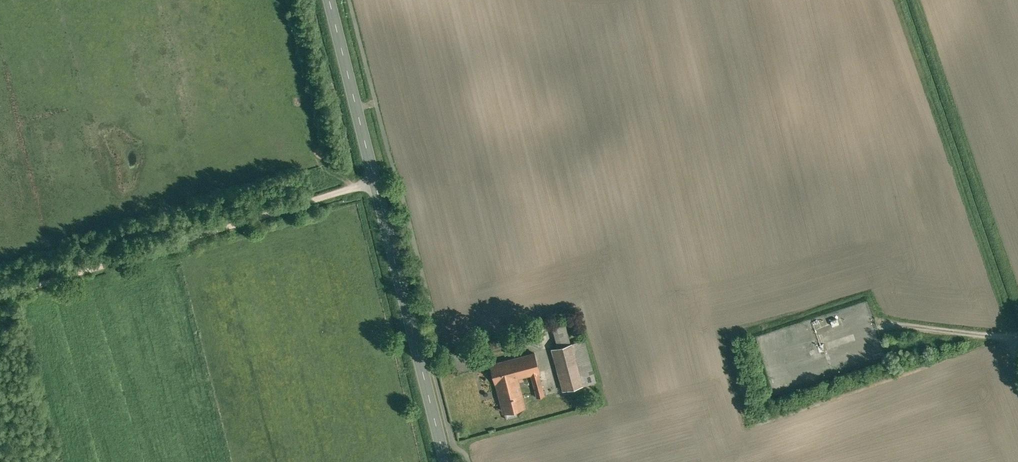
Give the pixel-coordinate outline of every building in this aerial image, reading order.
[(553,327),(558,347),(571,343),(565,324),(553,327)] [(558,347),(551,348),(562,391),(595,382),(584,340),(571,343),(558,347)] [(534,353),(491,364),(503,412),(525,407),(519,379),(530,376),(536,397),(544,395),(534,353)]
